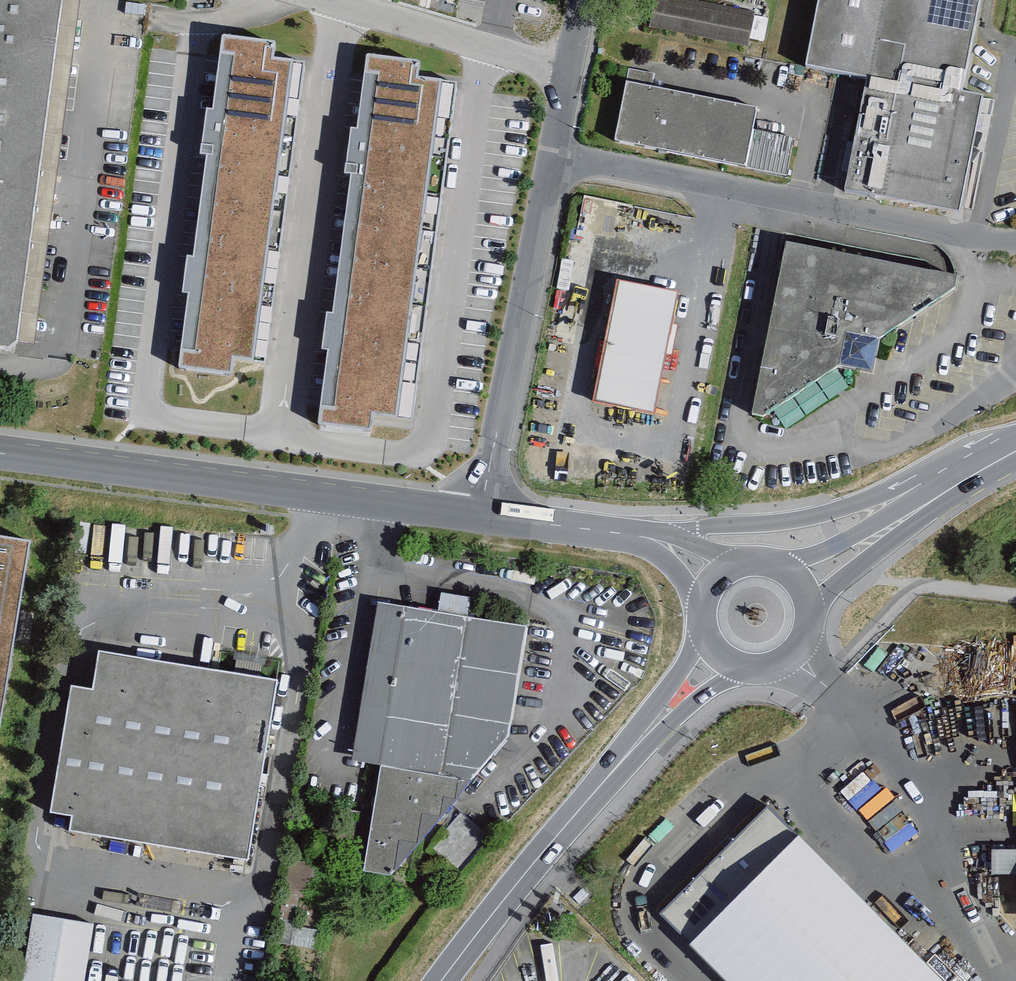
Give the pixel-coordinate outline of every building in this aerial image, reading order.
[(7,353),(17,346),(63,1),(61,0),(0,0),(0,353),(7,353)] [(694,0),(653,0),(648,28),(745,45),(751,10),(694,0)] [(809,64),(868,76),(966,94),(982,0),(820,0),(809,64)] [(274,61),(275,47),(224,40),(222,56),(234,58),(195,355),(182,354),(180,369),(230,375),(231,361),(266,366),(305,65),(274,61)] [(418,80),(420,66),(369,59),(367,75),(378,77),(335,409),(322,408),(320,427),(372,434),(374,418),(413,423),(457,85),(418,80)] [(966,94),(868,76),(844,198),(953,218),(974,107),(966,94)] [(762,105),(629,84),(620,140),(792,176),(800,136),(758,129),(762,105)] [(786,247),(751,416),(764,419),(839,369),(896,330),(954,292),(956,282),(786,247)] [(615,283),(593,404),(654,415),(677,295),(615,283)] [(0,537),(0,732),(31,542),(0,537)] [(530,629),(378,604),(352,759),(379,763),(361,872),(391,875),(513,734),(530,629)] [(280,681),(101,650),(94,689),(71,685),(49,812),(71,816),(68,830),(248,862),(280,681)] [(663,911),(696,939),(797,836),(769,808),(663,911)] [(797,836),(696,939),(689,945),(724,980),(942,980),(797,836)] [(290,861),(289,888),(307,889),(309,863),(290,861)] [(96,924),(29,913),(17,980),(86,980),(96,924)]
